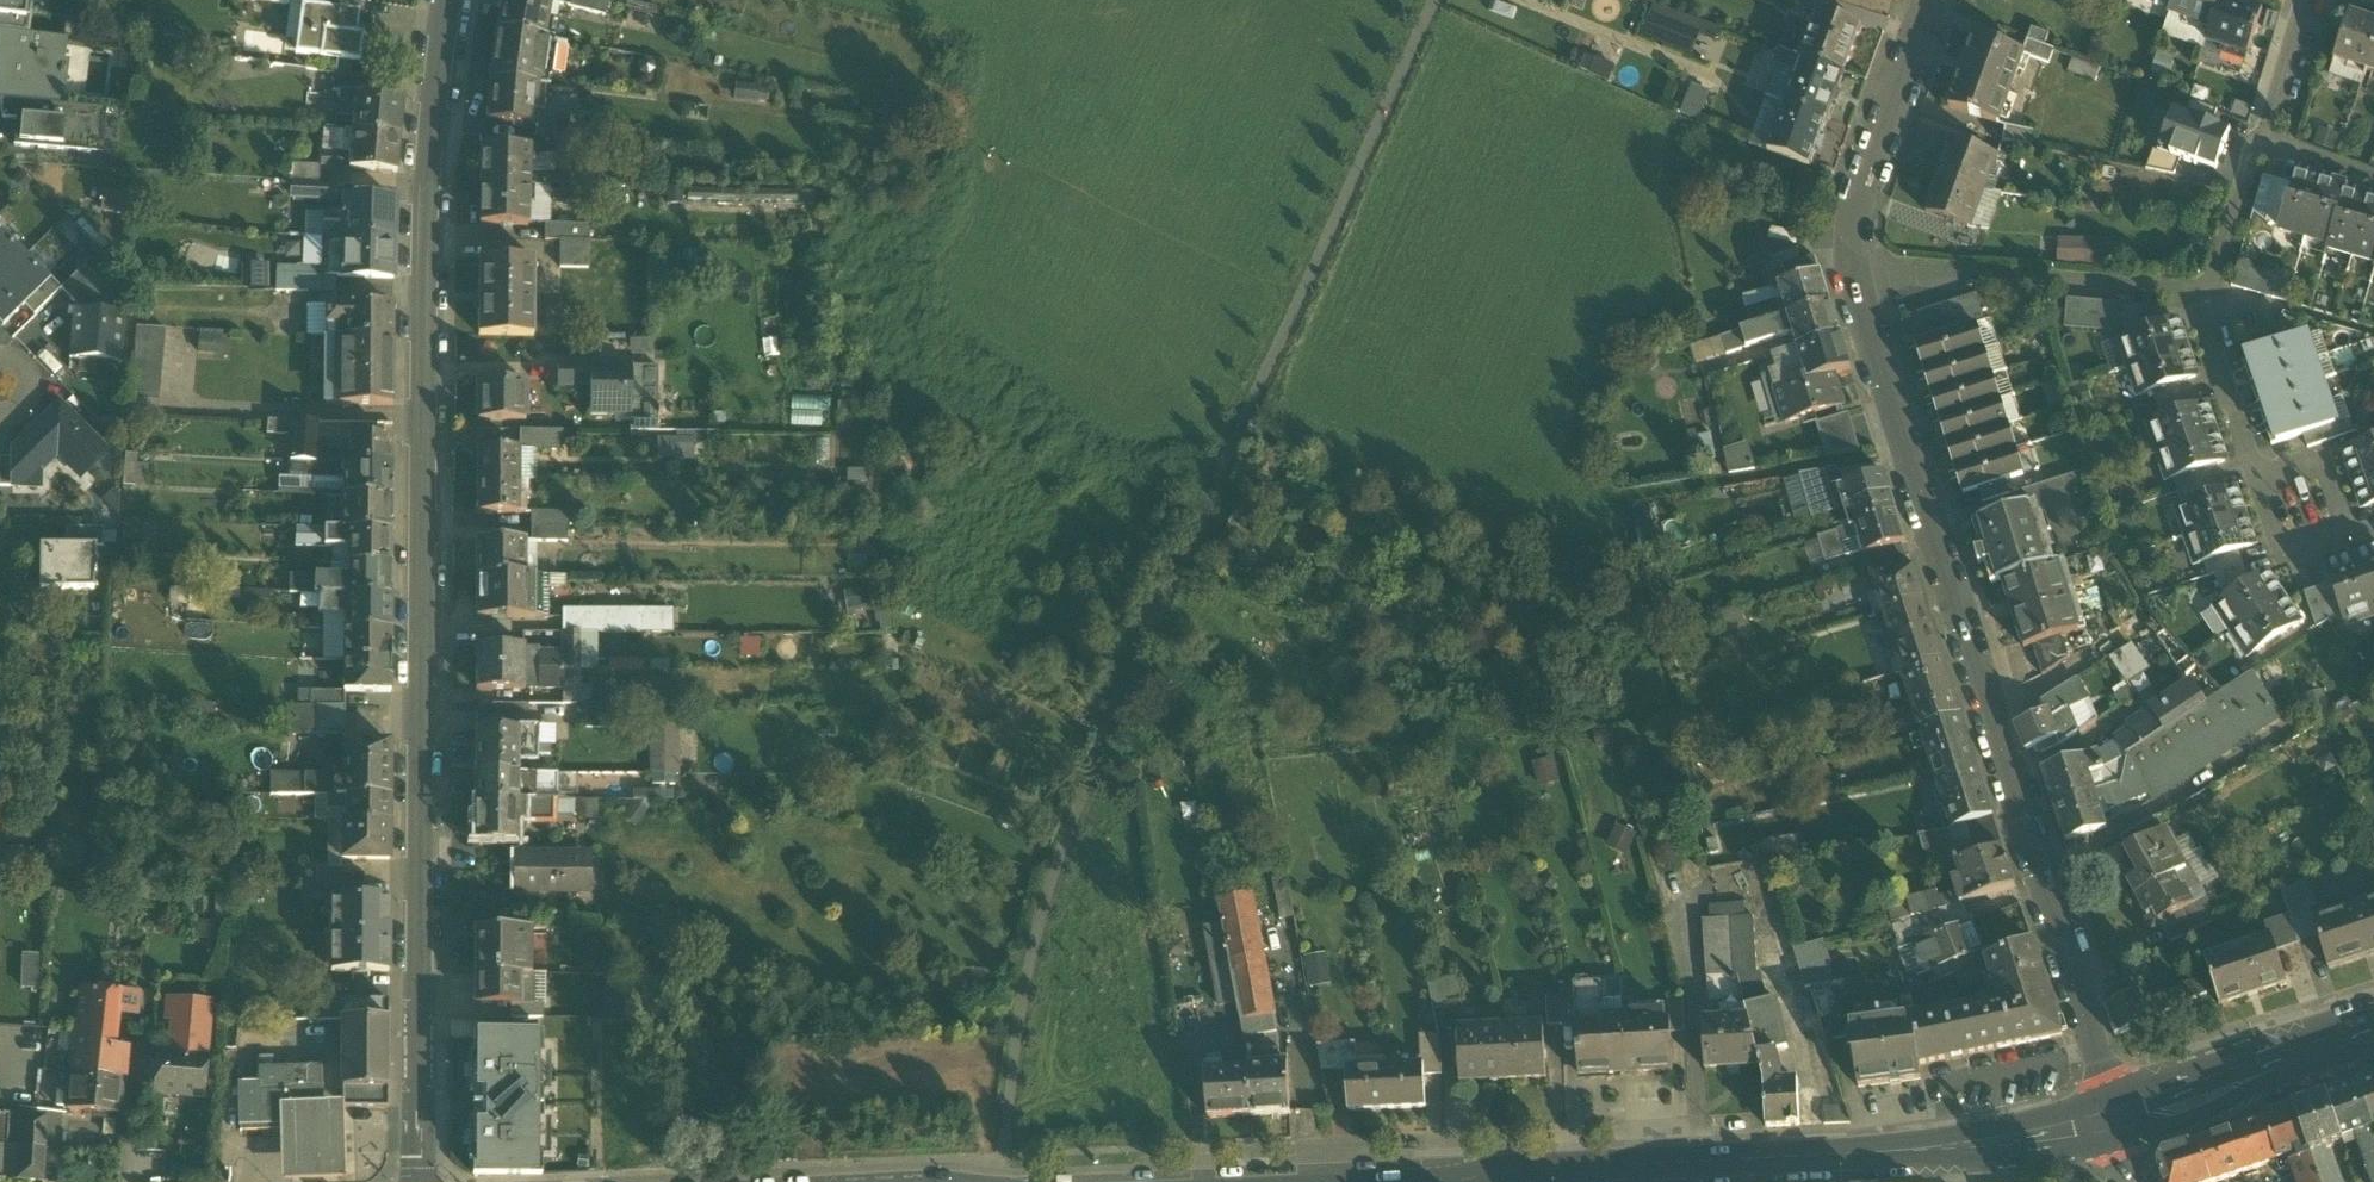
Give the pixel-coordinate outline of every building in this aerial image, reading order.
[(29,34),(34,0),(0,0),(0,30),(29,34)] [(497,28),(543,37),(543,36),(550,0),(502,0),(497,28)] [(1789,1),(1818,12),(1819,11),(1825,13),(1829,0),(1790,0),(1789,1)] [(2172,7),(2170,13),(2187,20),(2185,26),(2208,34),(2220,0),(2174,0),(2172,7)] [(2229,0),(2220,0),(2208,34),(2205,42),(2222,48),(2220,53),(2246,62),(2263,12),(2229,0)] [(324,8),(302,5),(302,6),(296,52),(353,59),(360,12),(348,11),(348,8),(340,8),(340,10),(324,8)] [(1722,29),(1653,5),(1641,37),(1692,55),(1699,37),(1717,43),(1722,29)] [(1825,13),(1819,11),(1818,12),(1815,21),(1809,19),(1796,55),(1802,57),(1844,72),(1861,26),(1825,13)] [(2350,14),(2335,59),(2367,70),(2373,49),(2373,22),(2350,14)] [(80,22),(68,20),(66,35),(77,37),(80,22)] [(2048,34),(2030,27),(2025,39),(2026,39),(2044,46),(2048,34)] [(543,37),(497,28),(491,80),(538,84),(543,85),(545,71),(561,73),(565,69),(568,46),(565,42),(549,40),(550,37),(543,36),(543,37)] [(0,30),(0,83),(61,91),(63,76),(65,77),(67,67),(64,67),(68,39),(29,34),(0,30)] [(2022,50),(1974,33),(1948,104),(1995,122),(2022,52),(2022,50)] [(2044,46),(2026,39),(2022,50),(2022,52),(2048,61),(2052,49),(2044,46)] [(1589,70),(1613,78),(1618,65),(1593,57),(1589,70)] [(1844,72),(1802,57),(1784,104),(1827,119),(1844,72)] [(2101,68),(2073,59),(2068,71),(2096,81),(2101,68)] [(2361,88),(2367,70),(2335,59),(2329,77),(2361,88)] [(241,63),(230,61),(228,74),(240,76),(241,63)] [(363,75),(333,71),(331,88),(341,89),(341,88),(356,90),(361,90),(363,75)] [(538,84),(491,80),(486,120),(534,124),(538,84)] [(1703,118),(1714,88),(1696,82),(1685,111),(1703,118)] [(0,83),(0,98),(60,104),(61,91),(0,83)] [(356,90),(341,88),(341,89),(338,115),(354,116),(356,90)] [(361,90),(356,90),(354,116),(353,128),(399,132),(404,94),(361,90)] [(0,98),(0,105),(3,119),(17,121),(15,146),(102,155),(107,109),(0,98)] [(1827,119),(1784,104),(1767,151),(1809,166),(1827,119)] [(2174,109),(2158,152),(2197,167),(2198,163),(2216,170),(2228,139),(2218,135),(2221,127),(2174,109)] [(167,126),(148,124),(146,142),(165,144),(167,126)] [(2034,132),(2006,126),(2003,142),(2031,147),(2034,132)] [(345,127),(342,151),(350,152),(353,128),(345,127)] [(399,132),(353,128),(350,152),(349,165),(348,166),(351,166),(397,170),(399,132)] [(582,139),(555,137),(555,185),(582,185),(582,139)] [(1996,154),(1952,139),(1940,174),(1983,190),(1996,154)] [(529,148),(482,146),(480,186),(527,186),(529,148)] [(349,165),(289,162),(287,178),(308,180),(335,181),(349,182),(351,166),(348,166),(349,165)] [(2307,177),(2296,174),(2293,184),(2281,226),(2280,230),(2306,237),(2321,181),(2323,181),(2324,177),(2309,173),(2307,177)] [(1983,190),(1940,174),(1926,212),(1969,228),(1969,227),(1989,229),(2002,193),(1984,191),(1983,190)] [(2278,180),(2264,176),(2256,204),(2270,208),(2278,180)] [(2323,181),(2321,181),(2306,237),(2329,244),(2330,244),(2344,193),(2345,193),(2348,184),(2333,179),(2332,184),(2323,181)] [(335,181),(308,180),(307,198),(334,200),(335,181)] [(2293,184),(2278,180),(2270,208),(2266,222),(2281,226),(2293,184)] [(555,185),(550,185),(550,203),(582,201),(582,185),(555,185)] [(527,186),(480,186),(479,225),(527,224),(527,186)] [(2345,193),(2344,193),(2330,244),(2329,244),(2327,248),(2353,256),(2369,200),(2370,200),(2371,195),(2356,191),(2355,196),(2345,193)] [(128,196),(104,195),(103,213),(127,215),(128,196)] [(396,201),(344,200),(344,237),(394,239),(396,201)] [(2369,200),(2353,256),(2373,262),(2373,201),(2370,200),(2369,200)] [(569,225),(544,224),(544,239),(560,239),(561,239),(569,239),(569,225)] [(1,232),(0,232),(0,282),(25,256),(1,232)] [(344,237),(323,236),(303,235),(302,265),(323,265),(323,275),(337,276),(393,278),(394,239),(344,237)] [(2058,237),(2057,262),(2106,265),(2108,240),(2058,237)] [(569,239),(561,239),(561,267),(589,267),(589,240),(569,239)] [(1772,258),(1776,271),(1804,262),(1800,249),(1772,258)] [(25,256),(0,282),(0,326),(3,329),(25,306),(50,281),(25,256)] [(535,259),(480,258),(480,334),(534,335),(535,259)] [(1780,287),(1820,274),(1816,259),(1804,262),(1776,271),(1768,274),(1773,289),(1780,287)] [(2240,259),(2232,287),(2245,291),(2253,263),(2240,259)] [(244,285),(267,286),(267,262),(245,262),(244,285)] [(2267,267),(2253,263),(2245,291),(2259,295),(2267,267)] [(302,265),(297,265),(297,266),(281,265),(280,291),(310,291),(336,291),(337,291),(337,276),(323,275),(323,265),(302,265)] [(114,296),(84,266),(60,290),(74,304),(74,313),(75,313),(75,312),(113,315),(114,296)] [(2281,271),(2267,267),(2259,295),(2273,299),(2281,271)] [(1820,274),(1780,287),(1785,304),(1789,316),(1830,304),(1820,274)] [(50,281),(25,306),(34,316),(60,290),(51,279),(50,281)] [(336,291),(310,291),(309,304),(326,305),(336,305),(336,291)] [(1977,294),(1963,298),(1972,325),(1975,324),(1986,321),(1977,294)] [(1963,298),(1950,302),(1959,329),(1972,325),(1963,298)] [(2081,300),(2067,299),(2065,327),(2079,329),(2081,300)] [(2096,301),(2081,300),(2079,329),(2093,330),(2096,301)] [(2110,303),(2096,301),(2093,330),(2107,331),(2110,303)] [(1950,302),(1936,307),(1945,334),(1959,329),(1950,302)] [(2124,304),(2110,303),(2107,331),(2122,332),(2124,304)] [(393,305),(345,304),(344,305),(336,305),(326,305),(326,325),(345,325),(345,337),(393,338),(393,305)] [(1785,304),(1777,304),(1763,308),(1767,322),(1789,316),(1785,304)] [(1830,304),(1789,316),(1793,329),(1799,348),(1840,336),(1830,304)] [(2150,306),(2124,304),(2122,332),(2124,338),(2157,326),(2150,306)] [(1936,307),(1923,311),(1931,338),(1945,334),(1936,307)] [(1763,308),(1748,313),(1752,327),(1761,324),(1767,322),(1763,308)] [(1931,338),(1923,311),(1909,315),(1918,342),(1931,338)] [(113,315),(75,312),(75,313),(73,336),(71,336),(69,359),(97,361),(97,360),(119,361),(123,316),(113,315)] [(1767,322),(1761,324),(1766,342),(1789,335),(1788,331),(1793,329),(1789,316),(1767,322)] [(2124,338),(2120,339),(2130,368),(2190,347),(2184,330),(2180,332),(2176,320),(2157,326),(2124,338)] [(1752,327),(1744,329),(1750,347),(1766,342),(1761,324),(1752,327)] [(1918,342),(1916,343),(1925,368),(1984,350),(1975,324),(1972,325),(1959,329),(1945,334),(1931,338),(1918,342)] [(345,325),(326,325),(326,337),(345,337),(345,325)] [(165,329),(137,327),(131,393),(159,395),(165,329)] [(203,351),(214,350),(224,349),(223,330),(202,331),(203,351)] [(2278,333),(2251,342),(2255,355),(2256,355),(2282,346),(2278,333)] [(634,352),(658,351),(658,336),(633,338),(634,352)] [(1799,348),(1798,349),(1807,380),(1834,372),(1850,367),(1840,336),(1799,348)] [(345,337),(326,337),(325,405),(392,405),(393,338),(345,337)] [(2282,346),(2256,355),(2255,355),(2248,358),(2251,366),(2246,368),(2251,382),(2255,381),(2255,380),(2314,360),(2306,338),(2282,346)] [(2190,347),(2130,368),(2140,396),(2153,392),(2180,383),(2196,377),(2192,365),(2195,364),(2190,347)] [(1807,380),(1798,349),(1774,356),(1779,371),(1770,374),(1786,423),(1844,405),(1834,372),(1807,380)] [(1984,350),(1925,368),(1932,393),(1991,374),(1984,350)] [(2314,360),(2255,380),(2255,381),(2258,387),(2253,389),(2258,403),(2263,402),(2262,401),(2321,381),(2314,360)] [(589,366),(557,366),(557,386),(589,386),(589,371),(589,366)] [(610,371),(589,371),(589,386),(589,415),(629,415),(631,415),(631,366),(611,366),(610,371)] [(657,366),(631,366),(631,415),(629,415),(629,420),(640,421),(640,431),(657,431),(657,397),(657,366)] [(1991,374),(1932,393),(1940,418),(1999,399),(1991,374)] [(526,382),(478,381),(478,420),(526,420),(526,382)] [(2321,381),(2262,401),(2263,402),(2265,408),(2260,410),(2265,424),(2270,423),(2269,422),(2328,402),(2321,381)] [(2180,383),(2153,392),(2158,405),(2184,396),(2180,383)] [(2184,396),(2158,405),(2162,419),(2189,410),(2184,396)] [(159,400),(130,398),(130,412),(158,414),(159,400)] [(1999,399),(1940,418),(1948,443),(2007,424),(1999,399)] [(2328,402),(2269,422),(2270,423),(2272,429),(2267,431),(2272,445),(2303,435),(2336,424),(2328,402)] [(60,404),(13,450),(13,457),(13,486),(40,486),(40,470),(57,453),(80,477),(106,451),(60,404)] [(2162,419),(2149,423),(2159,452),(2219,432),(2213,415),(2209,416),(2205,404),(2162,419)] [(1846,416),(1819,424),(1829,457),(1857,451),(1846,416)] [(292,421),(267,420),(266,434),(291,435),(292,421)] [(318,422),(292,421),(291,435),(290,462),(316,463),(317,450),(318,422)] [(2336,424),(2303,435),(2308,448),(2349,434),(2344,421),(2336,424)] [(2007,424),(1948,443),(1956,467),(2015,449),(2007,424)] [(2357,431),(2361,445),(2373,441),(2373,426),(2357,431)] [(563,431),(520,430),(519,450),(562,451),(563,431)] [(2219,432),(2159,452),(2169,481),(2173,479),(2210,467),(2225,461),(2221,450),(2224,449),(2219,432)] [(660,457),(697,458),(697,436),(660,436),(660,457)] [(392,438),(349,438),(349,450),(349,464),(392,465),(392,438)] [(2345,451),(2349,462),(2345,464),(2351,480),(2373,473),(2373,441),(2361,445),(2345,451)] [(1726,449),(1733,471),(1756,464),(1750,442),(1726,449)] [(519,449),(478,449),(478,480),(519,480),(519,450),(519,449)] [(2015,449),(1956,467),(1964,493),(1979,488),(2006,480),(2023,474),(2015,449)] [(329,451),(317,450),(316,463),(328,464),(329,451)] [(349,450),(329,450),(329,451),(328,464),(344,465),(344,464),(349,464),(349,450)] [(0,457),(0,486),(13,486),(13,457),(0,457)] [(316,463),(290,462),(289,478),(336,479),(340,475),(344,474),(344,465),(328,464),(316,463)] [(349,464),(344,464),(344,474),(344,496),(392,497),(392,465),(349,464)] [(2210,467),(2173,479),(2178,493),(2214,480),(2210,467)] [(1883,473),(1838,487),(1844,507),(1890,493),(1883,473)] [(2351,480),(2357,497),(2360,496),(2364,508),(2373,505),(2373,473),(2351,480)] [(519,480),(478,480),(477,513),(524,513),(525,498),(519,498),(519,480)] [(2006,480),(1979,488),(1983,502),(2010,493),(2006,480)] [(2214,480),(2178,493),(2182,506),(2219,494),(2214,480)] [(326,486),(314,486),(314,495),(326,496),(326,486)] [(2182,506),(2178,508),(2187,536),(2247,516),(2242,499),(2238,500),(2234,488),(2219,494),(2182,506)] [(1890,493),(1844,507),(1850,526),(1856,524),(1896,512),(1890,493)] [(344,496),(342,496),(341,529),(347,530),(392,530),(392,497),(344,496)] [(2036,502),(1972,522),(1981,550),(1975,552),(1979,564),(1985,563),(1991,584),(2003,580),(2055,564),(2051,550),(2041,553),(2031,522),(2041,519),(2036,502)] [(1896,512),(1856,524),(1865,554),(1905,542),(1896,512)] [(2247,516),(2187,536),(2197,565),(2204,563),(2239,551),(2254,546),(2250,534),(2253,533),(2247,516)] [(325,521),(312,520),(312,528),(325,529),(325,521)] [(103,528),(66,527),(65,545),(96,546),(103,546),(103,528)] [(312,528),(297,528),(296,547),(325,546),(325,529),(312,528)] [(566,528),(530,528),(530,541),(566,542),(566,528)] [(341,529),(325,529),(325,546),(332,546),(347,546),(347,530),(341,529)] [(392,530),(347,530),(347,546),(347,562),(349,562),(392,563),(392,530)] [(524,541),(477,541),(477,575),(523,575),(524,541)] [(65,545),(40,545),(40,589),(94,589),(94,571),(96,571),(96,546),(65,545)] [(347,546),(332,546),(332,562),(347,562),(347,546)] [(2372,552),(2371,548),(2354,554),(2373,614),(2373,551),(2372,552)] [(2239,551),(2204,563),(2208,577),(2215,575),(2215,574),(2243,564),(2239,551)] [(2337,560),(2338,563),(2326,567),(2332,584),(2344,620),(2345,624),(2373,614),(2354,554),(2337,560)] [(392,563),(349,562),(348,578),(348,595),(391,597),(392,563)] [(2055,564),(2003,580),(2025,649),(2034,646),(2062,638),(2079,632),(2057,563),(2055,564)] [(2243,564),(2215,574),(2215,575),(2224,600),(2250,583),(2243,564)] [(1893,567),(1872,574),(1878,595),(1884,612),(1923,599),(1913,568),(1895,574),(1893,567)] [(2224,600),(2216,606),(2233,631),(2285,596),(2276,581),(2272,583),(2266,573),(2250,583),(2224,600)] [(315,576),(291,575),(290,592),(314,593),(315,576)] [(523,575),(477,575),(476,617),(533,618),(533,606),(533,576),(523,575)] [(348,578),(315,576),(314,593),(320,594),(347,595),(348,595),(348,578)] [(544,576),(533,576),(533,606),(543,606),(544,576)] [(2344,620),(2332,584),(2318,588),(2329,620),(2331,624),(2344,620)] [(851,590),(852,610),(872,609),(871,588),(851,590)] [(2318,588),(2305,593),(2317,628),(2329,620),(2318,588)] [(347,595),(320,594),(320,612),(347,613),(347,595)] [(348,595),(347,595),(347,613),(347,629),(391,630),(391,597),(348,595)] [(1878,595),(1870,598),(1875,615),(1879,613),(1884,612),(1878,595)] [(2285,596),(2233,631),(2250,656),(2299,623),(2292,613),(2295,611),(2285,596)] [(1923,599),(1884,612),(1887,623),(1893,641),(1933,629),(1923,599)] [(563,610),(563,634),(584,634),(672,634),(672,610),(563,610)] [(1884,612),(1879,613),(1882,625),(1887,623),(1884,612)] [(347,629),(345,629),(345,660),(391,660),(391,630),(347,629)] [(1933,629),(1893,641),(1898,660),(1902,671),(1942,659),(1933,629)] [(563,653),(563,668),(581,668),(584,669),(584,634),(563,634),(563,653)] [(2062,638),(2033,647),(2042,675),(2069,658),(2062,638)] [(2131,645),(2110,658),(2128,682),(2148,669),(2131,645)] [(314,646),(299,646),(299,659),(314,659),(314,646)] [(334,646),(314,646),(314,659),(334,660),(334,646)] [(524,646),(477,646),(476,668),(524,668),(524,653),(524,646)] [(524,653),(524,668),(563,668),(563,653),(524,653)] [(1942,659),(1902,671),(1920,729),(1960,715),(1942,659)] [(391,660),(345,660),(344,692),(391,693),(391,660)] [(1898,660),(1892,662),(1896,673),(1902,671),(1898,660)] [(524,668),(476,668),(476,689),(524,689),(524,668)] [(563,668),(524,668),(524,689),(563,690),(563,668)] [(581,668),(563,668),(563,690),(563,703),(592,703),(592,687),(581,687),(581,668)] [(2104,770),(2088,774),(2094,792),(2097,802),(2106,799),(2109,811),(2148,797),(2151,801),(2279,718),(2250,674),(2206,703),(2191,682),(2151,709),(2153,713),(2115,738),(2117,741),(2127,755),(2104,770)] [(2076,679),(2040,702),(2045,710),(2016,723),(2027,750),(2056,738),(2058,743),(2059,745),(2078,733),(2068,710),(2087,701),(2076,679)] [(337,691),(310,691),(310,706),(313,706),(316,706),(337,706),(337,691)] [(618,728),(618,705),(578,705),(578,713),(585,713),(585,728),(618,728)] [(337,706),(316,706),(317,734),(346,734),(346,706),(337,706)] [(1960,715),(1920,729),(1936,779),(1976,765),(1960,715)] [(649,721),(649,774),(678,774),(678,721),(649,721)] [(518,730),(476,730),(476,774),(518,774),(518,760),(518,730)] [(539,745),(539,730),(518,730),(518,760),(539,760),(539,754),(551,754),(551,745),(539,745)] [(2117,741),(2099,753),(2104,770),(2127,755),(2117,741)] [(391,743),(344,743),(344,776),(338,782),(337,782),(337,794),(348,795),(390,795),(391,743)] [(2099,753),(2083,757),(2088,774),(2104,770),(2099,753)] [(2083,757),(2043,770),(2054,804),(2094,792),(2088,774),(2083,757)] [(1976,765),(1936,779),(1951,829),(1961,826),(1992,816),(1976,765)] [(518,774),(476,774),(476,800),(518,800),(555,800),(557,801),(557,774),(518,774)] [(306,777),(238,776),(238,793),(305,794),(306,777)] [(328,778),(306,777),(305,794),(329,794),(337,794),(337,782),(331,782),(331,781),(328,778)] [(649,816),(650,799),(676,799),(677,789),(634,788),(633,798),(605,798),(605,815),(649,816)] [(2094,792),(2054,804),(2065,840),(2105,829),(2097,802),(2094,792)] [(337,794),(329,794),(329,810),(348,810),(348,795),(337,794)] [(390,795),(348,795),(348,810),(348,821),(390,821),(390,795)] [(518,800),(476,800),(476,841),(518,841),(518,824),(518,800)] [(555,800),(518,800),(518,824),(555,824),(555,800)] [(1992,816),(1961,826),(1971,858),(2002,849),(1992,816)] [(2156,816),(2125,834),(2132,848),(2164,830),(2156,816)] [(348,821),(343,821),(342,860),(390,861),(390,821),(348,821)] [(1620,824),(1611,843),(1630,851),(1638,832),(1620,824)] [(1961,826),(1951,829),(1932,832),(1943,869),(1957,865),(1956,863),(1971,858),(1961,826)] [(2132,848),(2127,850),(2141,874),(2128,881),(2137,896),(2174,876),(2185,870),(2172,845),(2165,833),(2164,830),(2132,848)] [(2171,832),(2167,832),(2165,833),(2172,845),(2173,844),(2175,841),(2171,832)] [(1971,858),(1956,863),(1957,865),(1960,877),(1952,880),(1956,893),(1960,906),(1963,906),(2015,888),(2002,849),(1971,858)] [(591,852),(515,851),(514,893),(590,893),(591,852)] [(343,868),(317,867),(317,883),(343,883),(343,868)] [(2174,876),(2137,896),(2147,916),(2153,913),(2158,923),(2193,906),(2193,904),(2184,889),(2182,890),(2174,876)] [(2318,906),(2307,880),(2281,892),(2289,916),(2318,906)] [(317,883),(304,883),(304,899),(333,900),(333,898),(343,898),(343,883),(317,883)] [(1898,883),(1884,886),(1889,904),(1902,901),(1898,883)] [(1936,892),(1906,900),(1910,918),(1912,917),(1938,911),(1960,906),(1956,893),(1937,897),(1936,892)] [(1269,1013),(1247,897),(1218,902),(1240,1019),(1269,1013)] [(343,898),(333,898),(333,900),(333,971),(389,972),(390,898),(343,898)] [(2193,906),(2158,923),(2168,944),(2217,921),(2205,898),(2193,904),(2193,906)] [(1902,901),(1889,904),(1893,923),(1910,918),(1906,900),(1902,901)] [(1709,905),(1710,921),(1728,920),(1743,919),(1742,903),(1709,905)] [(2313,923),(2318,937),(2329,970),(2373,955),(2373,903),(2314,923),(2313,923)] [(1960,906),(1938,911),(1943,924),(1967,915),(1963,906),(1960,906)] [(2314,923),(2309,909),(2289,916),(2299,943),(2318,937),(2313,923),(2314,923)] [(1938,911),(1912,917),(1918,932),(1943,924),(1938,911)] [(2289,916),(2263,924),(2268,937),(2269,937),(2273,951),(2299,943),(2289,916)] [(1743,919),(1728,920),(1731,974),(1756,973),(1753,919),(1743,919)] [(1703,921),(1706,976),(1731,974),(1728,920),(1710,921),(1703,921)] [(1971,923),(1945,932),(1960,961),(1984,952),(1971,923)] [(532,928),(475,927),(474,973),(521,974),(532,974),(532,928)] [(1945,932),(1921,940),(1932,971),(1960,961),(1945,932)] [(2268,937),(2206,958),(2221,1004),(2284,983),(2273,951),(2269,937),(2268,937)] [(1821,941),(1794,948),(1806,987),(1830,984),(1827,967),(1829,966),(1821,941)] [(1997,1001),(1912,1018),(1919,1065),(2062,1037),(2032,941),(1986,960),(1997,1001)] [(1329,952),(1307,955),(1312,985),(1334,982),(1329,952)] [(21,988),(41,989),(42,954),(23,954),(21,988)] [(521,974),(474,973),(473,1004),(511,1005),(521,1006),(521,1005),(521,974)] [(1457,977),(1428,982),(1433,1010),(1462,1005),(1457,977)] [(1600,981),(1574,983),(1576,1020),(1579,1076),(1625,1073),(1623,1016),(1602,1017),(1600,981)] [(2188,982),(2153,999),(2157,1006),(2147,1011),(2149,1020),(2196,997),(2188,982)] [(1574,983),(1560,984),(1560,996),(1561,1021),(1576,1020),(1574,983)] [(117,991),(80,987),(71,1072),(123,1077),(126,1077),(129,1051),(111,1049),(115,1013),(117,991)] [(622,988),(604,988),(603,1019),(622,1019),(622,988)] [(117,991),(115,1013),(138,1016),(141,993),(117,991)] [(2140,991),(2106,1008),(2115,1037),(2149,1020),(2147,1011),(2140,991)] [(1561,1021),(1560,996),(1546,997),(1547,1026),(1561,1025),(1561,1021)] [(1683,997),(1666,998),(1667,1013),(1669,1013),(1670,1032),(1685,1032),(1683,997)] [(1773,997),(1745,1004),(1749,1018),(1758,1053),(1775,1050),(1786,1047),(1773,997)] [(211,1003),(173,1000),(169,1054),(207,1057),(211,1003)] [(389,1000),(345,1000),(344,1107),(389,1107),(389,1000)] [(537,1005),(521,1005),(521,1006),(511,1005),(511,1018),(537,1019),(537,1005)] [(1269,1013),(1240,1019),(1244,1037),(1272,1032),(1269,1013)] [(1667,1013),(1623,1016),(1625,1073),(1672,1071),(1670,1032),(1669,1013),(1667,1013)] [(1749,1018),(1703,1021),(1705,1067),(1761,1065),(1758,1053),(1749,1018)] [(1906,1019),(1847,1026),(1848,1035),(1851,1056),(1855,1056),(1858,1087),(1921,1079),(1919,1065),(1912,1018),(1906,1019)] [(1543,1025),(1499,1027),(1502,1079),(1546,1077),(1543,1025)] [(1499,1027),(1457,1029),(1460,1081),(1502,1079),(1499,1027)] [(544,1034),(474,1033),(474,1054),(470,1054),(470,1161),(472,1161),(472,1175),(545,1176),(545,1171),(545,1159),(548,1159),(548,1057),(544,1057),(544,1034)] [(1437,1033),(1418,1034),(1419,1064),(1422,1063),(1423,1075),(1441,1074),(1439,1041),(1437,1033)] [(1356,1044),(1339,1045),(1340,1068),(1348,1068),(1348,1067),(1365,1066),(1364,1060),(1357,1060),(1356,1044)] [(1339,1045),(1318,1046),(1322,1069),(1340,1068),(1339,1045)] [(1775,1050),(1758,1053),(1761,1065),(1765,1081),(1775,1080),(1780,1070),(1776,1054),(1775,1050)] [(169,1054),(158,1054),(155,1093),(205,1096),(207,1058),(207,1057),(169,1054)] [(1249,1068),(1224,1069),(1224,1062),(1207,1063),(1209,1117),(1251,1115),(1249,1068)] [(1419,1064),(1385,1065),(1387,1109),(1424,1107),(1423,1075),(1422,1063),(1419,1064)] [(1281,1064),(1249,1064),(1249,1068),(1251,1115),(1290,1113),(1287,1064),(1281,1064)] [(1365,1066),(1348,1067),(1348,1068),(1349,1111),(1387,1109),(1385,1065),(1365,1066)] [(323,1066),(259,1068),(260,1083),(238,1083),(239,1127),(240,1127),(241,1132),(280,1130),(286,1130),(285,1110),(324,1109),(324,1103),(323,1066)] [(123,1077),(71,1072),(67,1106),(119,1111),(123,1077)] [(1775,1080),(1765,1081),(1767,1126),(1799,1125),(1797,1080),(1775,1080)] [(2359,1085),(2373,1128),(2373,1080),(2359,1085)] [(2359,1085),(2326,1097),(2340,1140),(2363,1132),(2373,1128),(2359,1085)] [(2326,1097),(2294,1108),(2308,1150),(2310,1154),(2323,1150),(2341,1143),(2340,1140),(2326,1097)] [(282,1181),(345,1178),(343,1140),(341,1102),(324,1103),(324,1109),(285,1110),(286,1130),(280,1130),(281,1152),(282,1181)] [(2294,1108),(2255,1120),(2270,1163),(2277,1161),(2278,1161),(2297,1154),(2308,1150),(2294,1108)] [(0,1113),(0,1145),(5,1145),(6,1145),(9,1114),(0,1113)] [(48,1118),(9,1114),(6,1145),(45,1149),(48,1118)] [(2255,1120),(2229,1129),(2243,1173),(2270,1163),(2255,1120)] [(2373,1128),(2363,1132),(2364,1137),(2359,1139),(2357,1142),(2371,1181),(2373,1181),(2373,1129),(2373,1128)] [(2229,1129),(2197,1140),(2210,1181),(2215,1181),(2243,1173),(2229,1129)] [(2163,1151),(2157,1162),(2164,1181),(2210,1181),(2197,1140),(2163,1151)] [(6,1145),(5,1145),(2,1178),(42,1181),(45,1149),(6,1145)] [(2297,1154),(2299,1160),(2292,1162),(2294,1167),(2299,1181),(2320,1181),(2310,1154),(2308,1150),(2297,1154)] [(2332,1157),(2328,1155),(2325,1156),(2323,1150),(2310,1154),(2320,1181),(2341,1181),(2332,1157)] [(2297,1154),(2278,1161),(2282,1171),(2294,1167),(2292,1162),(2299,1160),(2297,1154)]
